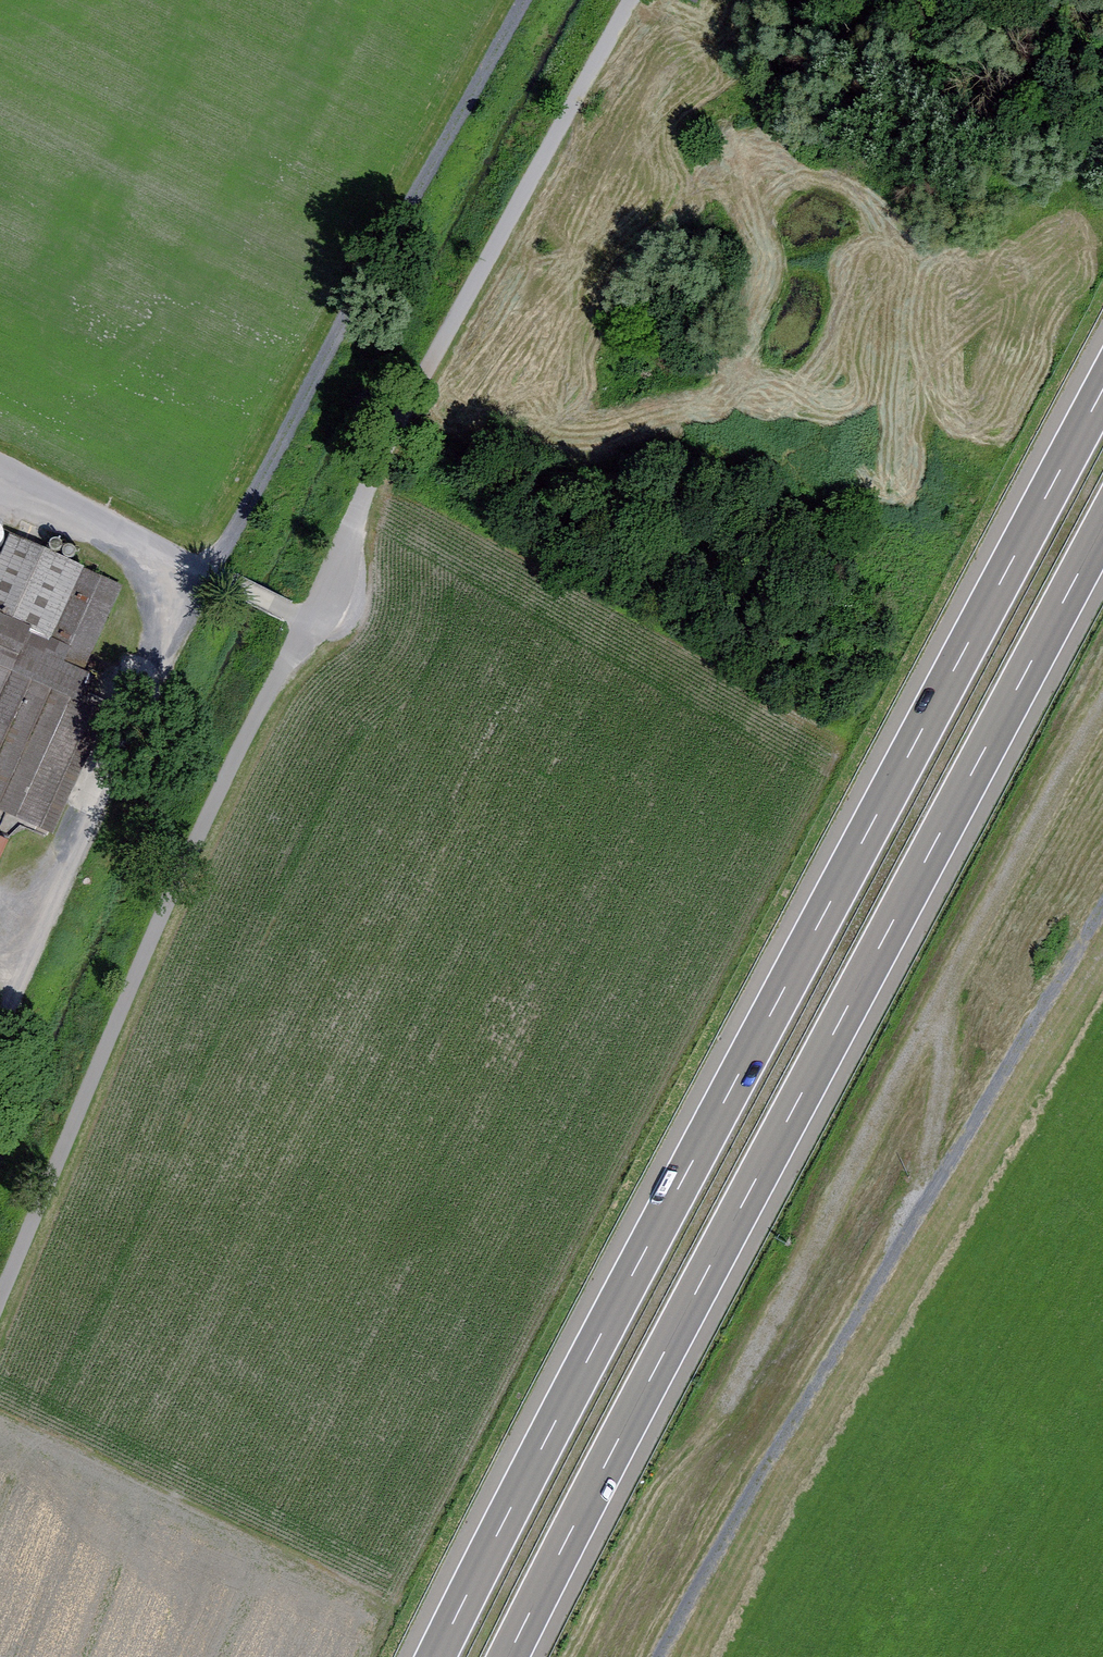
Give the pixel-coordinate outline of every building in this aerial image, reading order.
[(0,546),(0,807),(58,833),(133,663),(97,646),(127,579),(19,531),(10,550),(0,546)] [(0,829),(0,856),(10,834),(0,829)]
